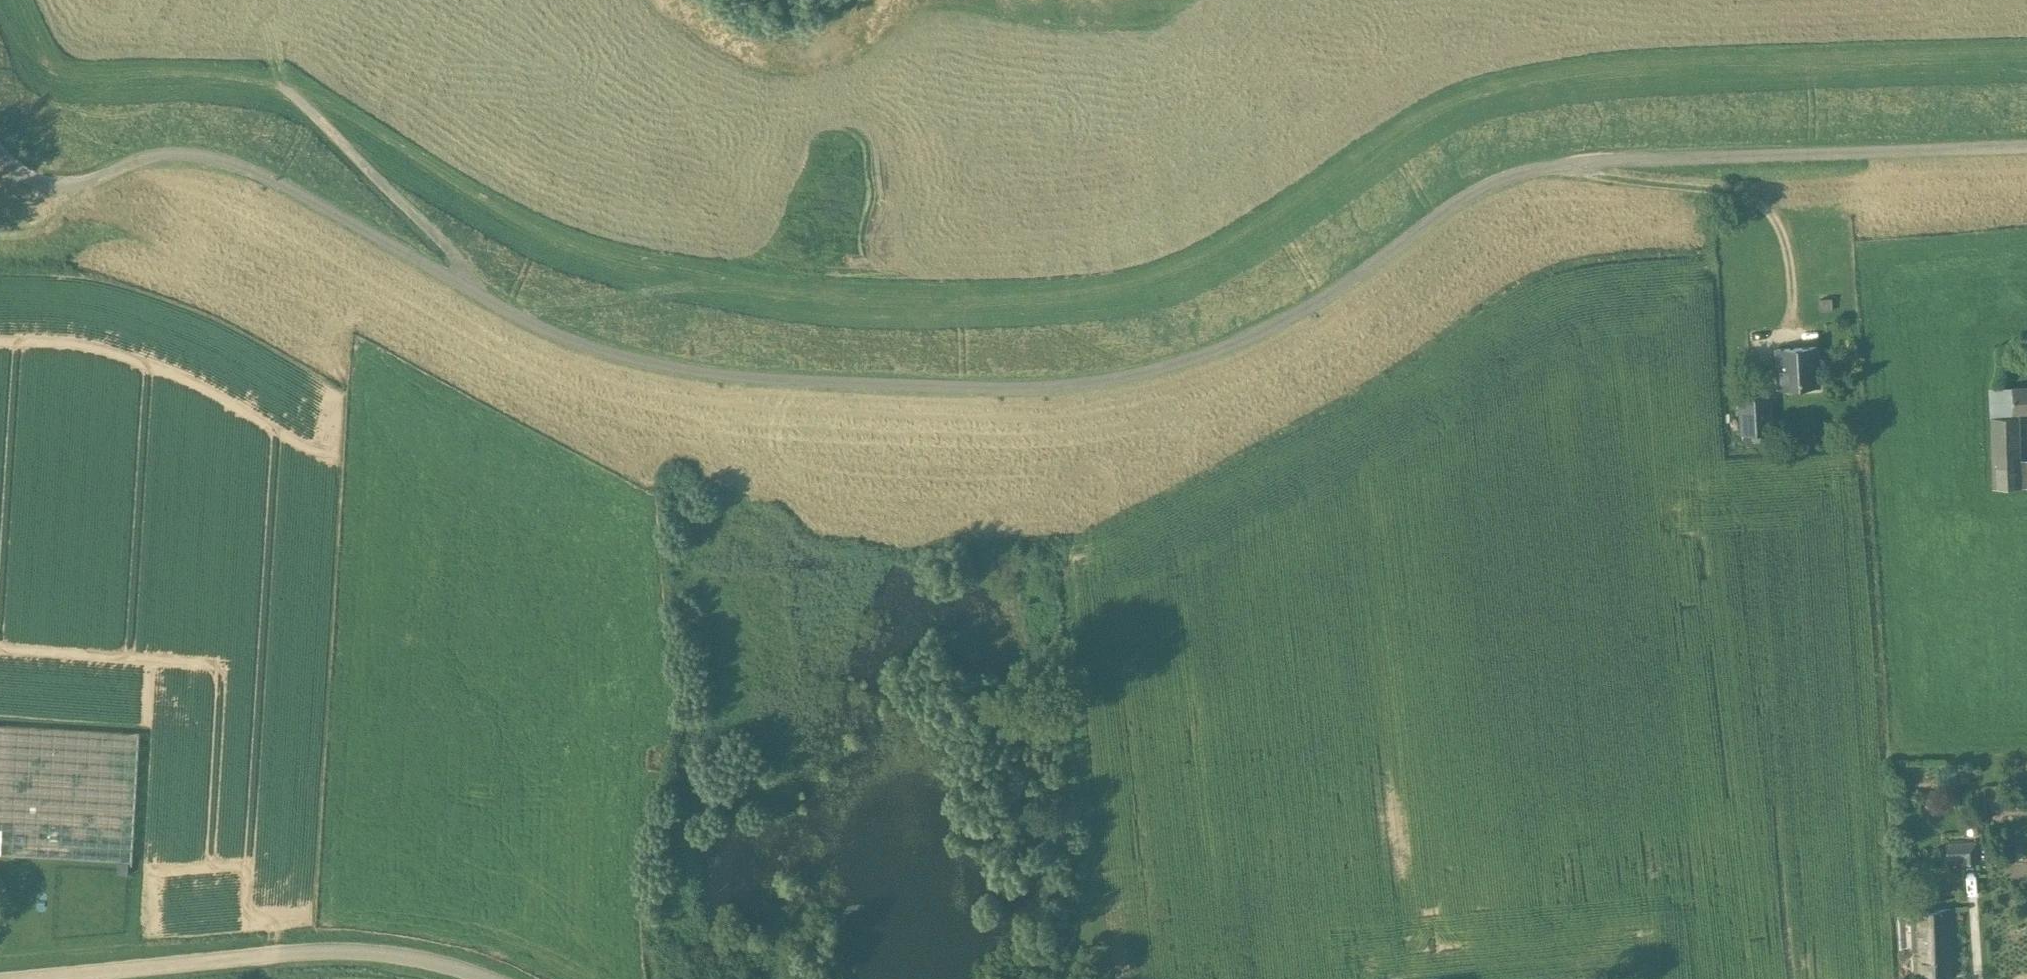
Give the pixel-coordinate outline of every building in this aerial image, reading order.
[(1777,349),(1779,387),(1819,385),(1817,347),(1777,349)] [(2011,387),(1990,388),(1993,487),(2026,486),(2026,460),(2019,460),(2018,411),(2026,411),(2026,386),(2011,387)] [(1770,393),(1738,395),(1741,434),(1772,432),(1770,393)] [(0,725),(0,855),(1,855),(132,862),(139,733),(75,730),(0,725)] [(1977,842),(1952,842),(1952,860),(1961,860),(1961,865),(1978,863),(1977,842)] [(1952,908),(1910,911),(1915,978),(1957,975),(1952,908)]
